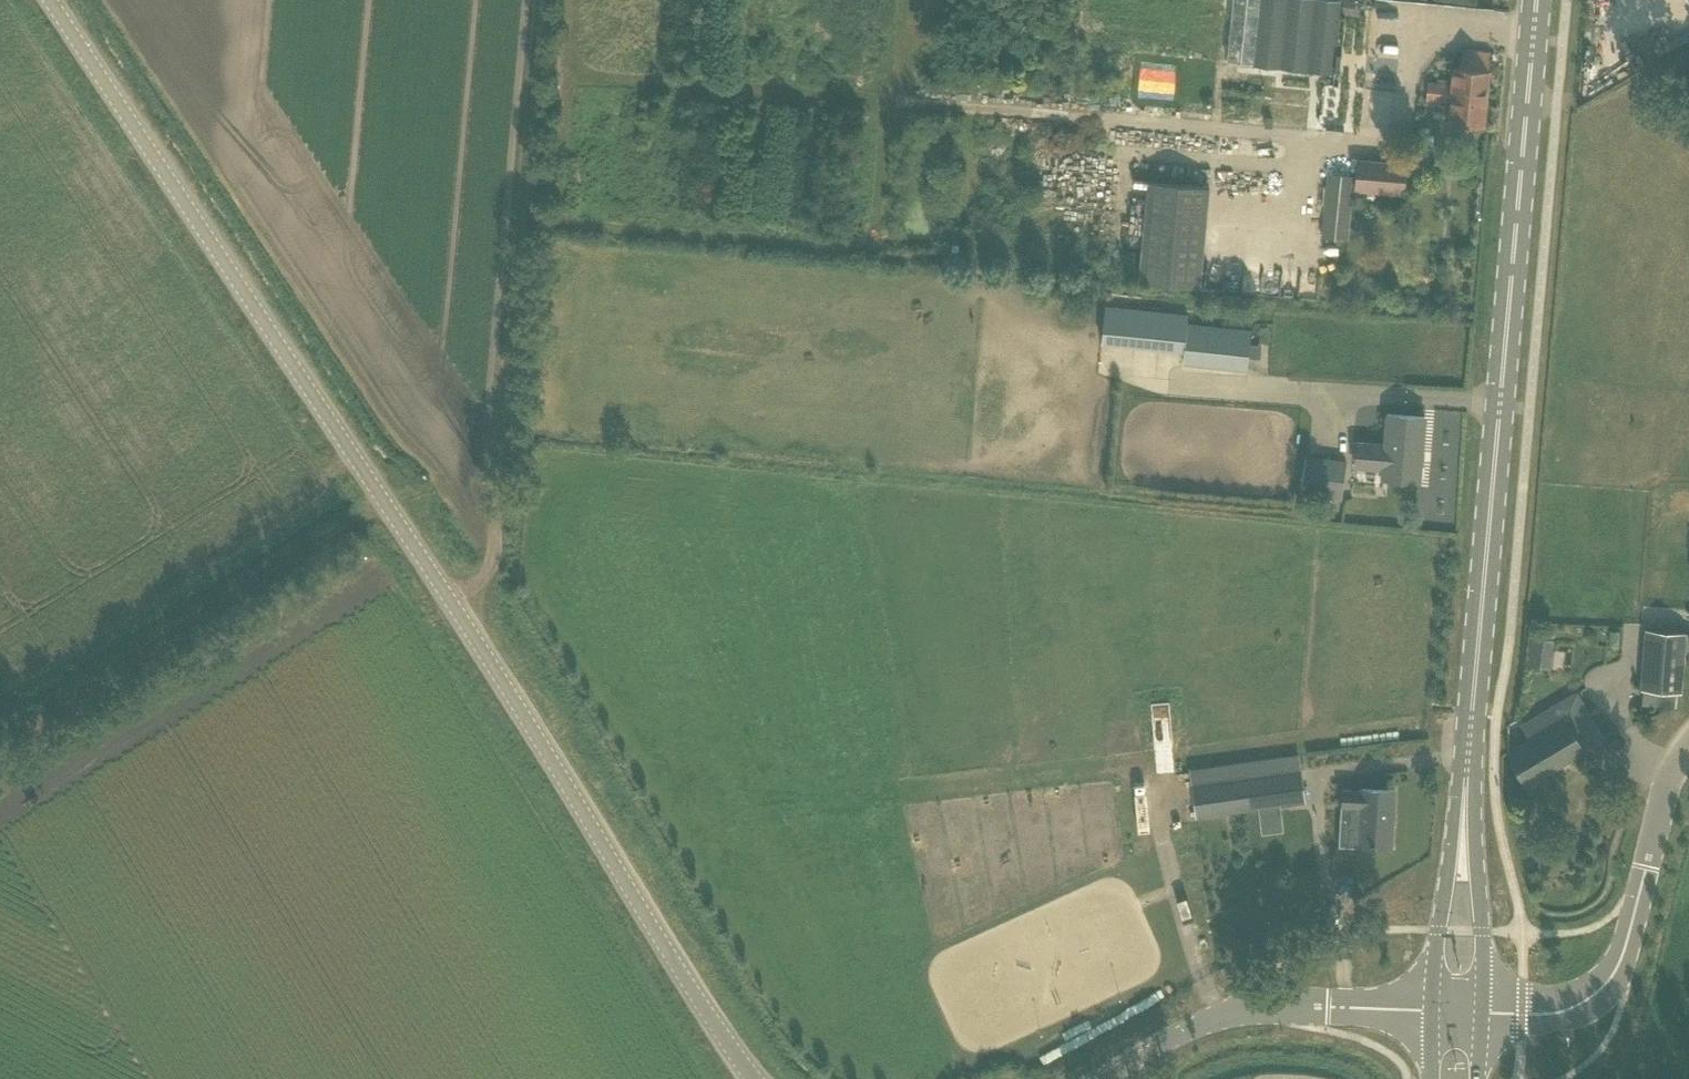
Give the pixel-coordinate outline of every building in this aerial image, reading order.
[(1334,71),(1342,0),(1234,0),(1227,61),(1334,72),(1334,71)] [(1484,126),(1491,52),(1463,50),(1461,67),(1454,66),(1452,84),(1429,82),(1427,98),(1451,101),(1449,123),(1484,126)] [(1405,164),(1397,163),(1359,160),(1357,189),(1403,193),(1405,164)] [(1348,239),(1352,178),(1327,175),(1322,237),(1348,239)] [(1139,280),(1201,286),(1211,186),(1148,181),(1139,280)] [(1102,343),(1184,351),(1188,324),(1189,315),(1105,306),(1102,343)] [(1252,331),(1246,331),(1246,323),(1224,320),(1223,328),(1188,324),(1184,351),(1183,359),(1248,367),(1252,331)] [(1383,478),(1420,481),(1426,417),(1388,414),(1385,445),(1358,442),(1356,466),(1383,469),(1383,478)] [(1347,460),(1307,455),(1303,493),(1342,498),(1347,460)] [(1688,652),(1688,634),(1685,634),(1685,633),(1646,630),(1642,687),(1681,690),(1684,652),(1688,652)] [(1528,664),(1551,665),(1552,636),(1529,635),(1528,664)] [(1583,748),(1602,737),(1576,693),(1523,725),(1531,739),(1508,753),(1526,783),(1584,749),(1583,748)] [(1197,816),(1222,812),(1305,801),(1299,755),(1191,770),(1197,816)] [(1361,806),(1359,844),(1392,846),(1395,790),(1362,788),(1362,791),(1344,790),(1343,805),(1361,806)]
